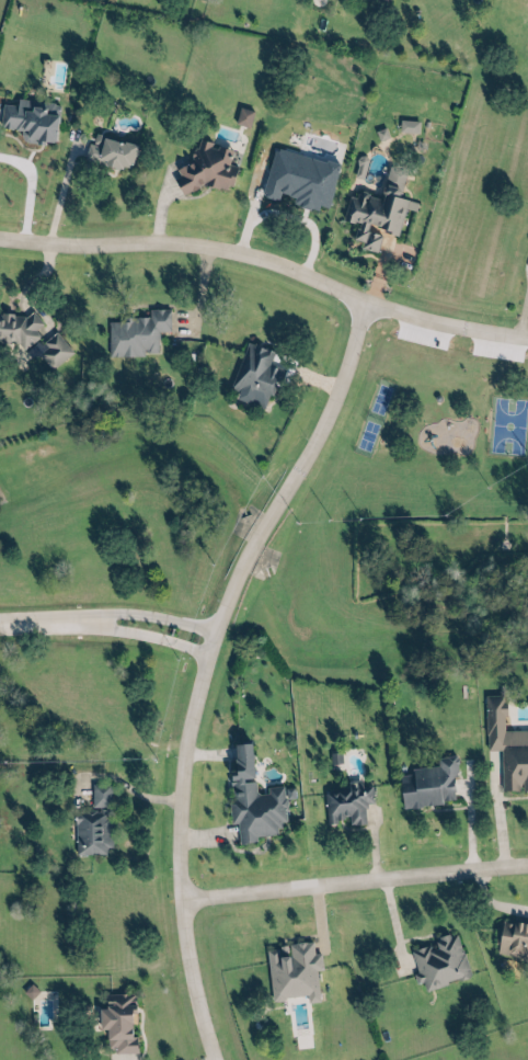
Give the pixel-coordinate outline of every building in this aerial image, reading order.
[(59,101),(56,140),(46,139),(46,143),(36,141),(37,137),(27,136),(27,128),(2,126),(3,104),(18,105),(19,99),(33,100),(33,106),(48,107),(48,101),(59,101)] [(252,110),(238,105),(233,121),(247,126),(252,110)] [(416,131),(416,120),(398,119),(397,130),(416,131)] [(135,144),(93,133),(90,142),(86,141),(82,158),(128,170),(135,144)] [(179,194),(203,184),(221,188),(231,184),(235,165),(227,163),(230,148),(216,145),(211,147),(209,140),(195,137),(190,159),(191,161),(177,166),(174,180),(179,194)] [(352,175),(362,177),(365,156),(356,154),(352,175)] [(397,232),(403,207),(413,210),(415,201),(397,196),(404,168),(387,164),(379,196),(356,191),(355,196),(347,194),(341,219),(356,222),(352,238),(360,240),(358,247),(375,251),(379,233),(366,230),(367,224),(397,232)] [(171,306),(171,330),(158,330),(158,349),(142,350),(142,354),(108,354),(108,320),(124,320),(124,315),(149,314),(149,307),(171,306)] [(3,346),(14,338),(21,348),(38,336),(33,328),(40,323),(30,308),(15,319),(8,309),(0,314),(0,342),(3,346)] [(71,351),(55,332),(34,350),(50,368),(71,351)] [(272,350),(244,340),(229,388),(236,390),(234,399),(265,409),(278,367),(268,363),(272,350)] [(503,694),(485,694),(486,749),(498,749),(499,789),(522,789),(522,791),(527,791),(527,729),(504,730),(503,694)] [(229,748),(250,746),(253,793),(260,793),(259,787),(278,786),(278,797),(282,799),(283,822),(276,823),(277,841),(255,842),(255,846),(232,848),(230,825),(226,825),(225,806),(233,806),(229,748)] [(398,774),(401,806),(455,802),(452,755),(435,756),(435,765),(409,767),(410,773),(398,774)] [(90,806),(109,807),(110,783),(90,783),(90,806)] [(325,821),(347,819),(348,825),(364,823),(362,803),(372,802),(370,784),(360,785),(360,783),(321,787),(325,821)] [(73,854),(107,854),(108,810),(73,810),(73,854)] [(512,918),(511,922),(499,922),(497,952),(527,954),(527,919),(512,918)] [(468,976),(455,931),(434,937),(437,947),(429,949),(428,944),(409,950),(416,972),(411,973),(414,983),(421,981),(423,989),(468,976)] [(307,942),(275,945),(276,949),(261,950),(266,1003),(282,1002),(282,998),(298,996),(299,1005),(314,1003),(311,971),(315,971),(313,955),(309,955),(307,942)] [(103,991),(129,991),(129,1002),(133,1002),(133,1011),(129,1008),(128,1036),(131,1033),(130,1049),(111,1048),(111,1045),(103,1045),(104,1036),(92,1036),(92,1026),(95,1026),(95,1007),(103,1007),(103,991)]
